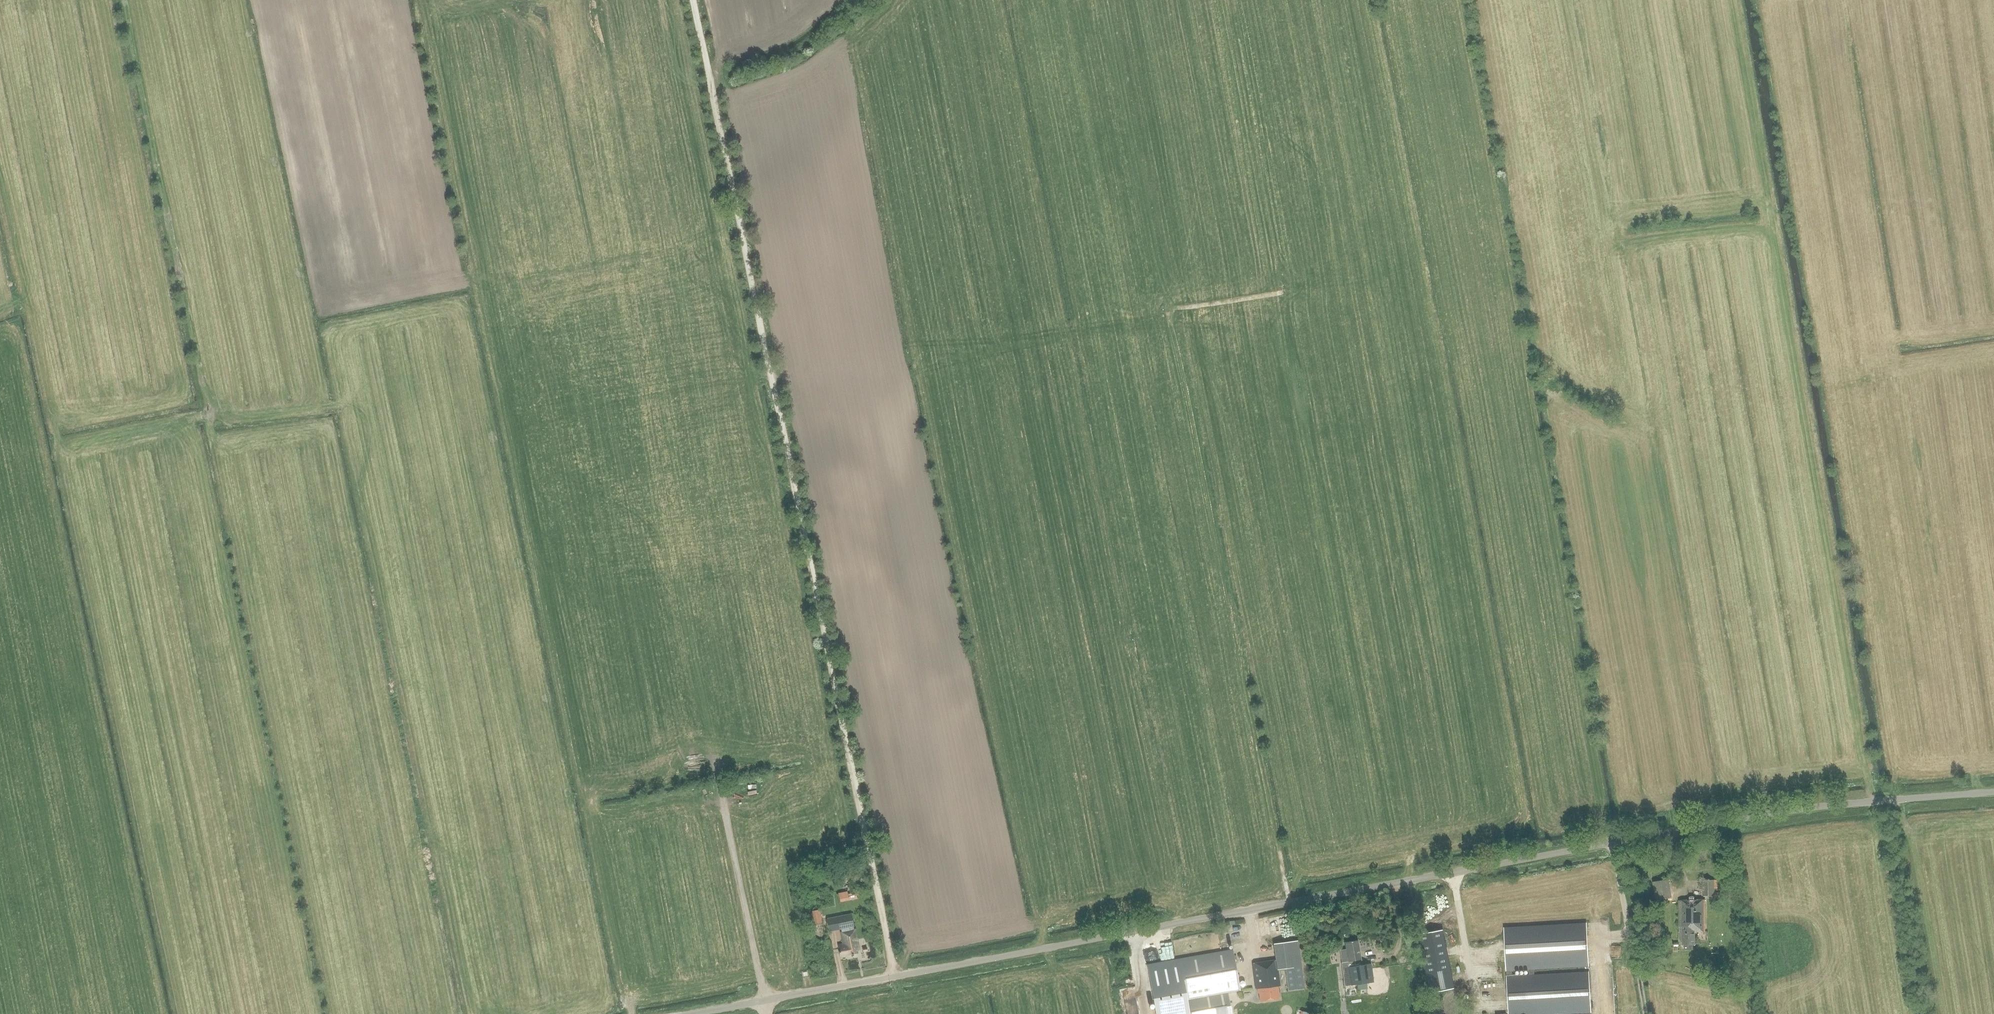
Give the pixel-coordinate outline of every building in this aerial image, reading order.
[(1672,897),(1669,879),(1653,882),(1656,900),(1672,897)] [(1704,896),(1715,896),(1715,880),(1704,880),(1704,896)] [(850,900),(848,891),(838,893),(840,902),(850,900)] [(1695,931),(1706,930),(1706,900),(1680,901),(1680,938),(1683,938),(1683,944),(1695,944),(1695,931)] [(820,909),(811,911),(814,925),(823,923),(820,909)] [(857,949),(860,948),(855,928),(852,913),(827,918),(830,931),(841,928),(844,944),(839,945),(841,956),(849,954),(858,952),(857,949)] [(1589,965),(1587,922),(1505,926),(1509,1013),(1523,1013),(1591,1011),(1589,971),(1535,974),(1535,968),(1589,965)] [(1296,925),(1287,926),(1287,935),(1297,934),(1296,925)] [(1431,992),(1454,988),(1444,930),(1420,934),(1431,992)] [(1366,982),(1374,981),(1371,963),(1362,965),(1358,940),(1345,942),(1348,961),(1346,961),(1350,985),(1357,984),(1358,989),(1367,987),(1366,982)] [(1304,988),(1298,941),(1274,944),(1277,960),(1278,968),(1285,967),(1288,990),(1304,988)] [(1240,990),(1234,950),(1181,959),(1190,1013),(1229,1013),(1225,992),(1240,990)] [(1253,963),(1256,988),(1254,988),(1255,993),(1260,993),(1261,1000),(1279,998),(1278,987),(1280,987),(1278,968),(1277,960),(1253,963)]
